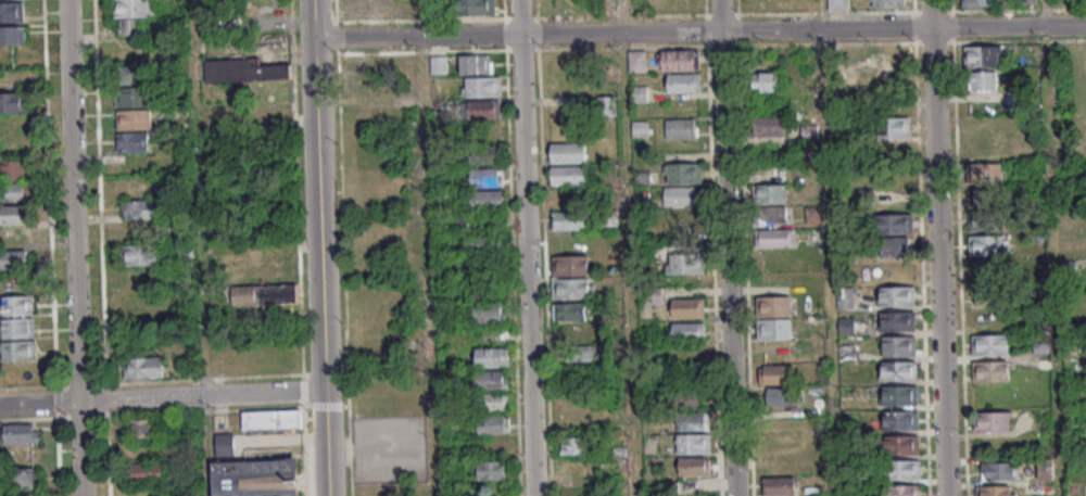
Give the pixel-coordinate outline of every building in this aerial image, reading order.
[(118,35),(142,35),(142,17),(159,17),(159,0),(118,0),(118,35)] [(455,16),(496,16),(496,0),(455,0),(455,16)] [(829,11),(848,11),(848,0),(829,0),(829,11)] [(24,22),(24,3),(0,3),(0,22),(24,22)] [(26,26),(0,26),(0,45),(26,45),(26,26)] [(964,66),(1001,66),(1001,46),(964,46),(964,66)] [(646,72),(646,50),(629,50),(629,72),(646,72)] [(701,70),(701,50),(661,50),(661,70),(701,70)] [(460,73),(491,73),(491,54),(460,54),(460,73)] [(447,55),(431,55),(431,73),(447,73),(447,55)] [(205,59),(205,82),(288,80),(288,64),(258,65),(258,59),(205,59)] [(149,85),(149,65),(117,65),(117,85),(149,85)] [(998,71),(969,71),(969,91),(998,91),(998,71)] [(781,91),(781,72),(754,72),(754,91),(781,91)] [(701,73),(667,73),(667,92),(701,92),(701,73)] [(502,77),(464,77),(464,97),(502,97),(502,77)] [(647,101),(647,86),(633,86),(632,101),(647,101)] [(150,87),(117,87),(117,106),(150,106),(150,87)] [(28,112),(28,93),(0,93),(0,112),(28,112)] [(600,97),(600,107),(616,107),(616,97),(600,97)] [(467,100),(467,117),(499,118),(500,101),(467,100)] [(151,130),(151,110),(117,110),(117,130),(151,130)] [(785,116),(751,116),(751,136),(785,136),(785,116)] [(909,137),(909,117),(880,117),(880,137),(909,137)] [(665,138),(696,138),(696,118),(665,118),(665,138)] [(648,136),(648,121),(633,121),(633,136),(648,136)] [(501,141),(501,123),(476,123),(476,141),(501,141)] [(117,132),(117,152),(149,152),(149,132),(117,132)] [(586,143),(551,143),(551,163),(586,163),(586,143)] [(502,146),(470,146),(470,163),(502,163),(502,146)] [(25,160),(2,160),(2,180),(25,180),(25,160)] [(702,163),(665,163),(665,182),(702,182),(702,163)] [(1002,163),(967,163),(967,182),(1002,182),(1002,163)] [(587,165),(551,165),(551,186),(587,186),(587,165)] [(503,186),(503,168),(470,168),(470,186),(503,186)] [(26,201),(26,182),(0,182),(0,201),(26,201)] [(786,202),(786,184),(754,184),(754,202),(786,202)] [(664,206),(694,206),(694,187),(664,187),(664,206)] [(1003,189),(973,189),(973,208),(1003,208),(1003,189)] [(471,190),(471,208),(504,208),(504,190),(471,190)] [(121,200),(121,219),(156,219),(156,200),(121,200)] [(0,205),(0,222),(26,222),(26,205),(0,205)] [(759,224),(787,224),(787,206),(759,206),(759,224)] [(553,230),(585,230),(585,211),(553,211),(553,230)] [(1003,213),(970,213),(970,230),(1003,230),(1003,213)] [(912,214),(878,214),(878,234),(912,234),(912,214)] [(760,229),(760,246),(795,246),(795,229),(760,229)] [(504,235),(471,235),(471,252),(504,252),(504,235)] [(1008,236),(970,236),(970,255),(1008,255),(1008,236)] [(880,256),(910,256),(910,238),(880,238),(880,256)] [(160,245),(124,245),(124,265),(160,265),(160,245)] [(27,269),(27,250),(1,250),(1,269),(27,269)] [(667,273),(704,273),(704,254),(667,254),(667,273)] [(590,255),(553,255),(553,276),(590,276),(590,255)] [(594,298),(594,278),(552,278),(552,298),(594,298)] [(973,304),(1003,304),(1003,280),(973,280),(973,304)] [(295,302),(295,285),(264,285),(264,302),(295,302)] [(914,286),(877,286),(877,305),(914,305),(914,286)] [(234,304),(256,304),(256,288),(234,288),(234,304)] [(33,296),(2,296),(2,315),(33,315),(33,296)] [(758,296),(758,318),(758,340),(791,339),(790,296),(758,296)] [(672,317),(705,317),(705,298),(672,298),(672,317)] [(473,302),(473,322),(506,322),(506,302),(473,302)] [(553,320),(586,320),(586,303),(553,303),(553,320)] [(915,312),(881,312),(881,330),(915,330),(915,312)] [(2,318),(2,338),(34,337),(34,318),(2,318)] [(706,339),(706,322),(673,322),(673,339),(706,339)] [(1008,334),(972,334),(972,354),(1008,354),(1008,334)] [(917,356),(917,336),(882,336),(882,356),(917,356)] [(36,341),(0,341),(0,361),(36,361),(36,341)] [(475,347),(475,367),(508,367),(508,347),(475,347)] [(591,361),(591,347),(564,347),(564,361),(591,361)] [(703,363),(702,347),(674,347),(674,363),(703,363)] [(163,378),(163,357),(124,357),(124,378),(163,378)] [(917,361),(880,361),(880,380),(917,380),(917,361)] [(974,381),(1008,381),(1008,361),(974,361),(974,381)] [(793,365),(759,365),(759,384),(793,384),(793,365)] [(477,411),(509,410),(509,370),(476,370),(477,411)] [(882,386),(882,404),(918,404),(918,386),(882,386)] [(767,406),(797,406),(797,387),(767,387),(767,406)] [(704,388),(675,388),(675,409),(704,409),(704,388)] [(301,410),(242,410),(242,428),(301,428),(301,410)] [(919,410),(885,410),(885,429),(919,429),(919,410)] [(976,412),(976,430),(1011,430),(1011,412),(976,412)] [(710,413),(678,413),(678,430),(710,430),(710,413)] [(510,433),(510,415),(477,415),(477,433),(510,433)] [(131,438),(155,438),(155,419),(131,419),(131,438)] [(4,424),(4,443),(38,443),(38,424),(4,424)] [(796,431),(766,431),(766,452),(796,452),(796,431)] [(216,455),(234,455),(234,433),(216,433),(216,455)] [(713,434),(677,434),(677,454),(713,454),(713,434)] [(920,434),(886,434),(886,454),(920,454),(920,434)] [(587,454),(587,437),(563,437),(563,454),(587,454)] [(713,457),(679,457),(679,475),(713,475),(713,457)] [(1054,480),(1054,458),(1039,458),(1039,480),(1054,480)] [(299,459),(213,461),(214,495),(300,495),(299,459)] [(885,479),(920,479),(920,460),(885,460),(885,479)] [(478,461),(478,480),(509,480),(509,461),(478,461)] [(982,462),(982,480),(1017,480),(1017,462),(982,462)] [(130,481),(163,481),(163,463),(130,463),(130,481)] [(13,468),(13,488),(38,488),(38,468),(13,468)] [(764,495),(797,495),(797,477),(764,477),(764,495)] [(886,484),(886,495),(921,495),(921,484),(886,484)] [(977,495),(1016,495),(1016,486),(977,486),(977,495)]
